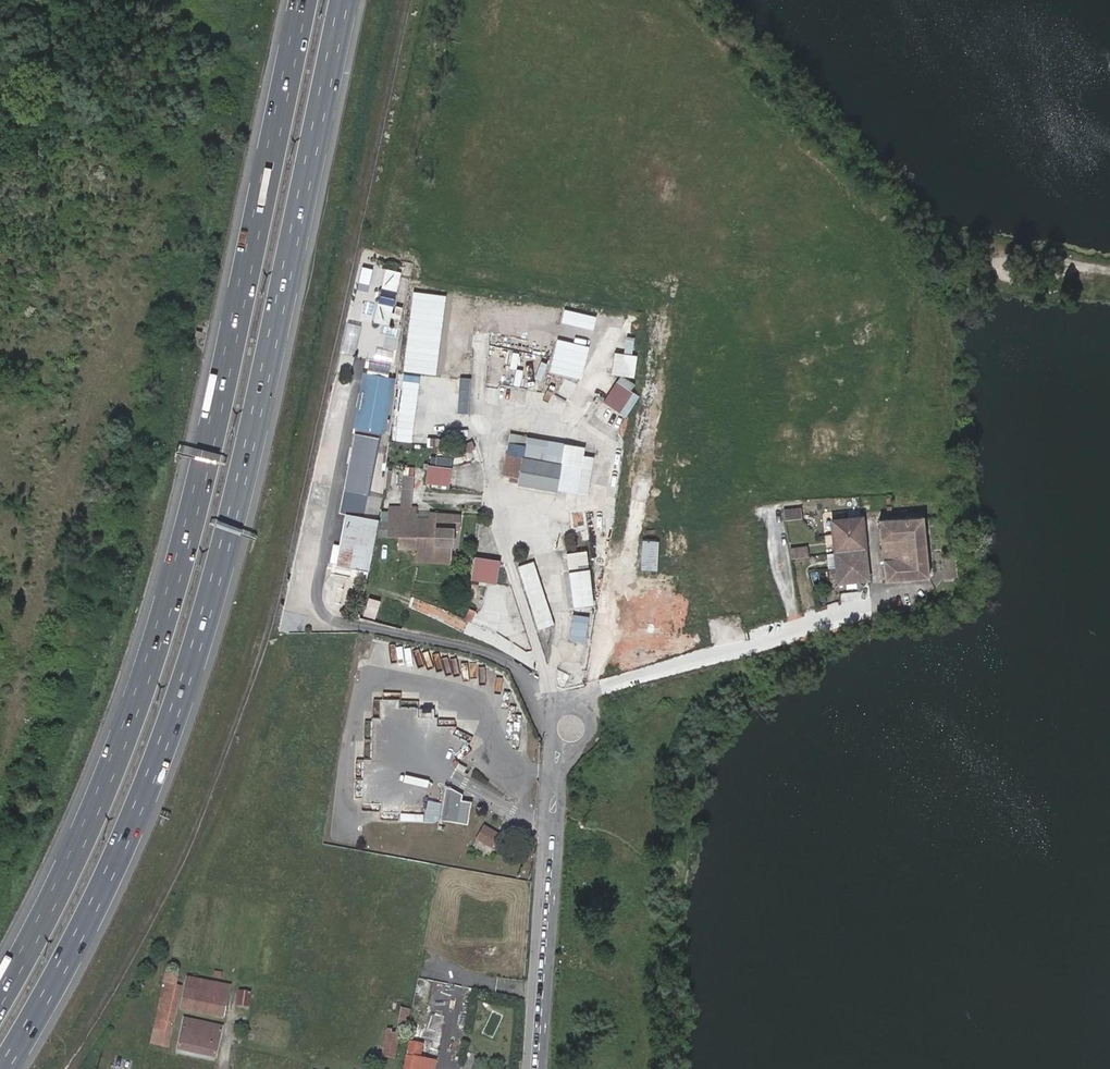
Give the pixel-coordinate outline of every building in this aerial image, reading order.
[(399,280),(410,282),(411,273),(389,268),(378,317),(389,321),(399,280)] [(637,375),(639,352),(616,350),(614,373),(637,375)] [(388,372),(388,364),(369,362),(368,370),(388,372)] [(377,433),(383,434),(388,410),(381,409),(380,417),(377,416),(384,376),(371,374),(360,429),(373,432),(375,424),(378,425),(377,433)] [(459,411),(470,411),(472,376),(461,375),(459,411)] [(629,389),(616,381),(603,401),(615,410),(629,389)] [(523,461),(525,444),(510,443),(508,460),(523,461)] [(538,463),(561,465),(563,448),(525,444),(523,461),(538,463)] [(523,461),(508,460),(506,473),(514,474),(521,475),(523,461)] [(535,488),(538,463),(523,461),(521,475),(521,481),(520,487),(535,488)] [(538,463),(535,488),(569,492),(571,466),(561,465),(538,463)] [(442,484),(443,467),(429,466),(428,478),(423,478),(423,483),(442,484)] [(578,493),(581,467),(571,466),(569,492),(578,493)] [(349,483),(361,485),(364,470),(352,467),(349,483)] [(349,491),(345,510),(363,512),(366,494),(349,491)] [(786,508),(787,514),(803,513),(802,506),(786,508)] [(382,536),(391,536),(400,536),(399,542),(416,543),(416,561),(450,562),(452,530),(453,516),(430,515),(429,524),(417,524),(417,507),(392,507),(392,520),(382,519),(382,536)] [(430,515),(417,507),(417,524),(429,524),(430,515)] [(371,567),(377,516),(346,512),(340,562),(371,567)] [(863,517),(829,520),(836,586),(870,583),(863,517)] [(930,580),(925,518),(879,522),(885,584),(930,580)] [(645,538),(643,567),(659,568),(661,539),(645,538)] [(792,546),(793,556),(810,554),(809,544),(792,546)] [(575,605),(596,602),(589,548),(568,551),(575,605)] [(540,628),(555,623),(536,558),(520,563),(540,628)] [(477,566),(477,583),(497,583),(497,567),(477,566)] [(374,596),(369,613),(378,616),(383,599),(374,596)] [(574,613),(572,639),(588,640),(590,614),(574,613)] [(451,791),(446,790),(439,821),(468,827),(473,805),(462,802),(463,797),(451,791)] [(498,834),(485,827),(479,839),(492,846),(498,834)] [(169,964),(164,981),(176,984),(180,967),(169,964)] [(222,972),(215,970),(213,977),(221,979),(222,972)] [(215,995),(217,983),(187,977),(179,1009),(221,1017),(225,997),(215,995)] [(227,986),(217,983),(215,995),(225,997),(227,986)] [(162,985),(156,1010),(164,1012),(162,1021),(154,1019),(149,1042),(167,1046),(180,988),(162,985)] [(399,1028),(406,1030),(412,1008),(406,1006),(399,1028)] [(164,1012),(156,1010),(154,1019),(162,1021),(164,1012)] [(176,1049),(213,1057),(219,1027),(182,1018),(176,1049)] [(397,1060),(402,1039),(406,1030),(399,1028),(391,1026),(382,1056),(397,1060)] [(409,1068),(437,1068),(440,1058),(421,1053),(422,1047),(414,1045),(409,1068)]
